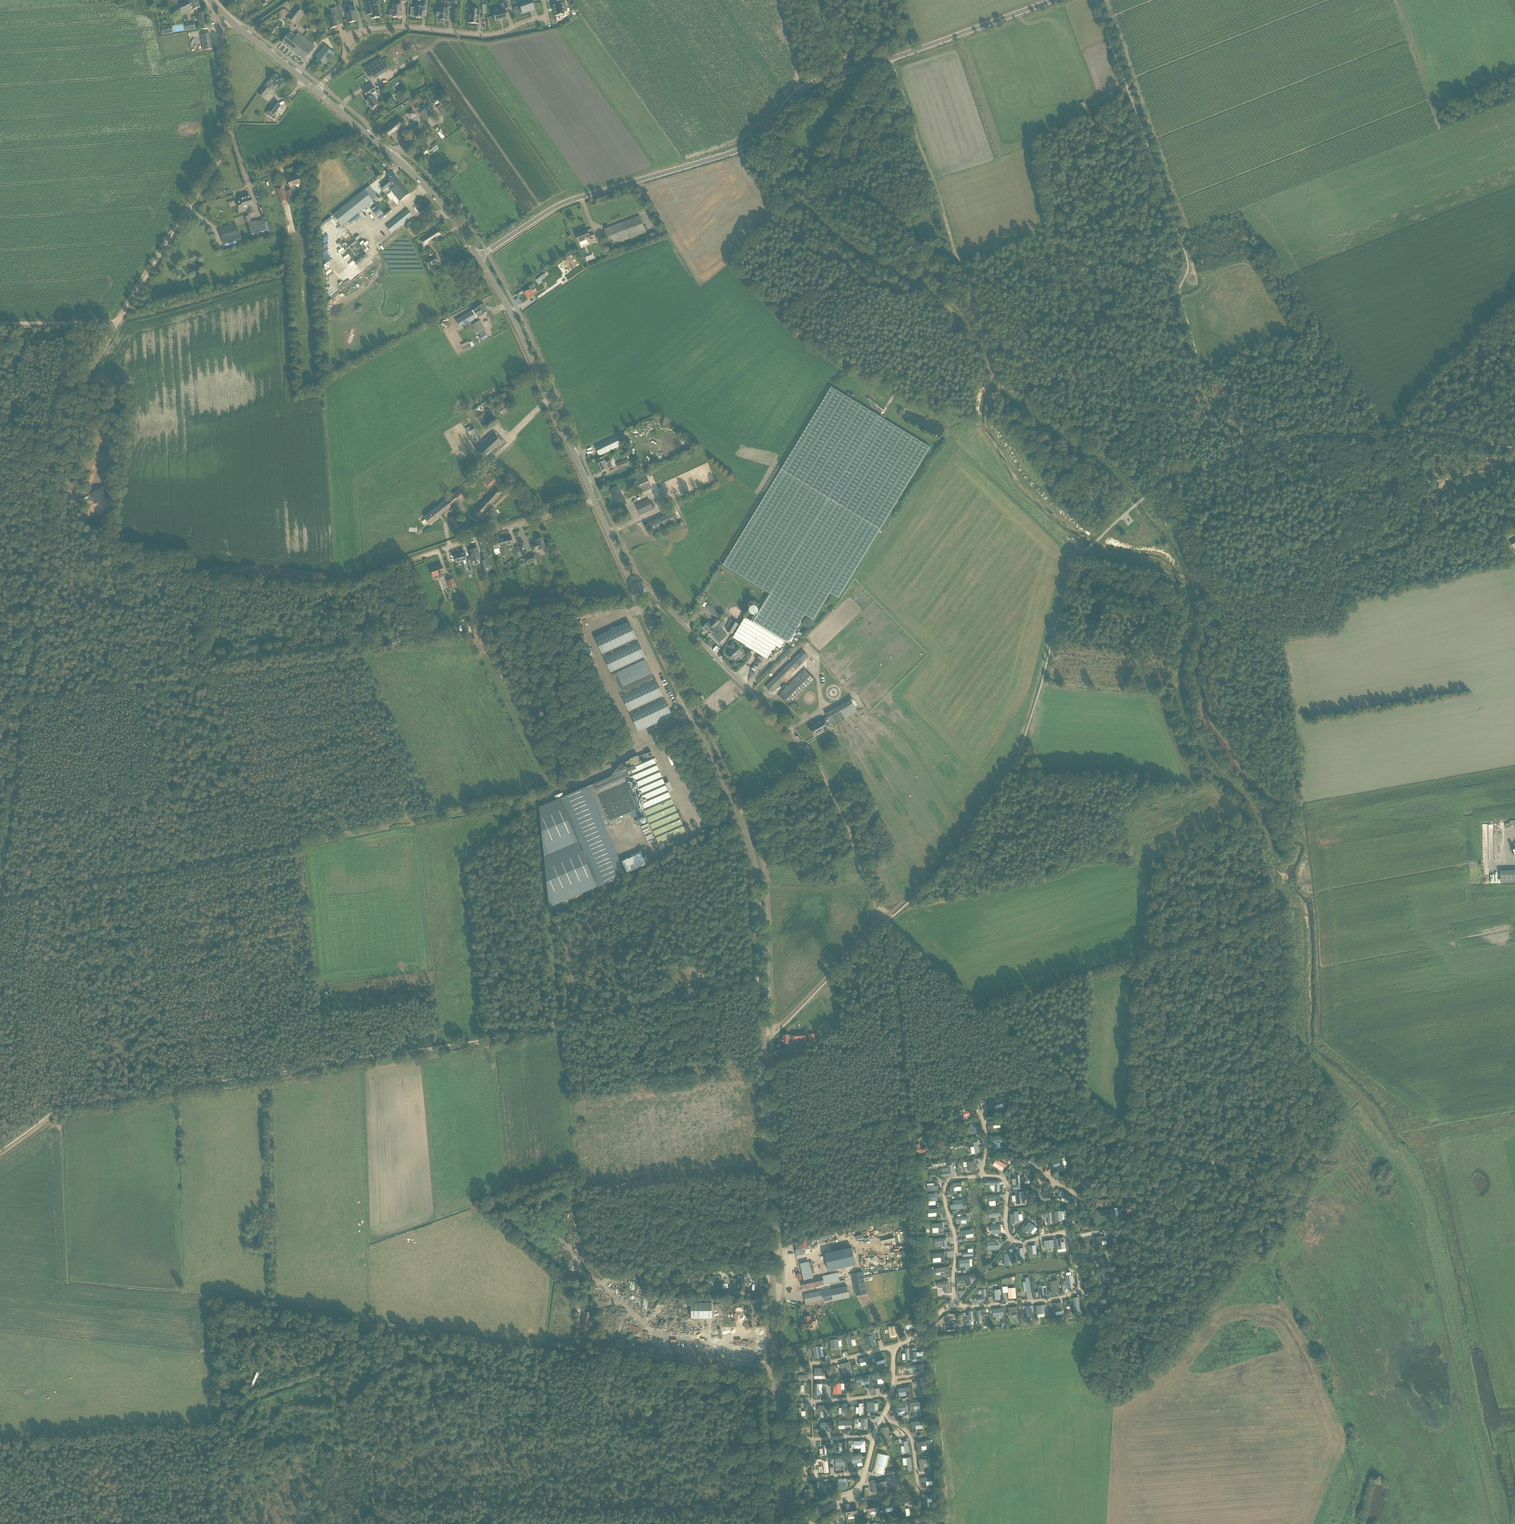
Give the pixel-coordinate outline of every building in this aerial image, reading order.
[(180,14),(189,10),(190,12),(193,11),(193,10),(200,7),(197,0),(191,0),(177,6),(180,14)] [(530,4),(534,3),(533,0),(527,0),(519,3),(520,9),(519,9),(521,14),(530,11),(529,10),(532,9),(530,4)] [(436,10),(436,17),(438,17),(438,20),(440,20),(440,21),(439,21),(443,21),(442,21),(442,20),(444,20),(444,19),(447,20),(447,17),(448,18),(448,15),(447,15),(448,9),(447,9),(447,8),(451,8),(452,8),(452,2),(444,1),(444,5),(445,6),(445,9),(440,9),(440,10),(436,10)] [(562,1),(552,3),(555,16),(564,15),(563,8),(566,7),(565,3),(562,3),(562,1)] [(380,17),(378,5),(372,6),(372,2),(365,4),(367,15),(370,15),(371,19),(380,17)] [(401,17),(401,4),(392,5),(393,9),(389,10),(389,16),(393,16),(393,17),(397,17),(398,18),(400,18),(401,17)] [(356,14),(354,7),(344,9),(346,16),(347,15),(348,23),(356,22),(355,14),(356,14)] [(411,7),(410,16),(415,17),(414,18),(416,18),(418,18),(422,18),(423,8),(415,7),(415,8),(411,7)] [(297,8),(288,18),(294,23),(303,13),(297,8)] [(479,14),(479,10),(470,9),(469,9),(470,9),(469,16),(468,16),(468,19),(469,19),(468,23),(478,24),(477,24),(477,20),(479,20),(479,14)] [(340,19),(338,11),(333,13),(334,16),(327,19),(330,29),(338,27),(336,20),(340,19)] [(507,19),(505,11),(493,13),(495,22),(507,19)] [(208,29),(205,12),(198,13),(201,30),(208,29)] [(185,23),(186,31),(194,30),(193,22),(192,22),(192,23),(188,24),(188,23),(185,23)] [(161,28),(162,35),(172,34),(171,26),(161,28)] [(285,39),(282,43),(292,51),(300,41),(301,40),(296,36),(290,32),(289,34),(285,39)] [(200,35),(203,51),(212,49),(209,34),(200,35)] [(300,41),(292,51),(304,61),(312,51),(309,48),(312,45),(309,43),(306,46),(300,41)] [(325,46),(316,58),(325,65),(334,54),(325,46)] [(363,68),(369,79),(373,77),(374,79),(388,70),(380,57),(363,68)] [(283,82),(274,74),(268,81),(264,86),(258,94),(263,98),(270,91),(268,89),(272,84),(273,85),(278,88),(280,85),(281,86),(283,83),(282,83),(283,82)] [(376,100),(374,96),(377,94),(375,91),(376,91),(373,86),(363,92),(366,97),(367,96),(369,99),(365,101),(371,110),(379,104),(377,100),(376,100)] [(268,111),(266,113),(272,118),(274,116),(281,106),(275,102),(268,111)] [(419,113),(418,114),(425,122),(434,116),(427,107),(426,108),(424,105),(417,110),(419,113)] [(407,113),(409,118),(416,115),(414,110),(407,113)] [(387,139),(405,125),(399,118),(394,122),(395,123),(383,133),(387,139)] [(405,132),(408,136),(421,128),(418,123),(405,132)] [(424,140),(427,144),(435,138),(432,134),(424,140)] [(385,182),(380,186),(384,190),(388,187),(391,185),(393,188),(390,190),(397,198),(399,201),(399,202),(405,197),(409,194),(394,175),(387,180),(388,180),(385,183),(385,182)] [(295,192),(293,186),(300,183),(298,176),(293,178),(294,178),(291,179),(291,178),(287,180),(291,190),(286,192),(289,201),(294,199),(292,193),(295,192)] [(369,186),(333,215),(341,226),(377,197),(369,186)] [(276,189),(281,204),(286,202),(281,187),(276,189)] [(237,202),(239,210),(247,208),(249,214),(255,213),(253,208),(253,207),(250,196),(240,199),(241,201),(237,202)] [(379,219),(384,215),(376,206),(371,210),(379,219)] [(407,209),(386,226),(391,233),(412,217),(407,209)] [(604,230),(610,246),(646,232),(639,216),(604,230)] [(248,224),(251,235),(261,232),(257,221),(248,224)] [(219,230),(223,244),(240,239),(236,225),(219,230)] [(441,235),(437,229),(425,237),(419,240),(423,246),(428,243),(441,235)] [(576,235),(578,239),(579,243),(581,246),(588,243),(588,242),(595,239),(593,232),(589,234),(588,230),(576,235)] [(640,239),(642,244),(660,237),(658,231),(649,234),(649,235),(640,239)] [(366,254),(348,232),(338,241),(355,263),(366,254)] [(425,261),(428,266),(439,262),(436,255),(425,261)] [(524,293),(528,300),(534,297),(532,293),(536,290),(534,287),(530,290),(528,291),(526,292),(524,293)] [(477,308),(472,311),(459,318),(455,320),(460,328),(463,326),(476,319),(481,316),(488,312),(483,304),(477,308)] [(472,325),(477,333),(484,329),(480,321),(472,325)] [(838,598),(930,447),(831,387),(723,565),(770,594),(753,622),(745,617),(733,638),(745,645),(745,646),(767,659),(775,645),(780,648),(784,641),(789,644),(788,644),(790,645),(792,642),(796,644),(802,634),(799,632),(800,630),(798,629),(796,631),(795,630),(805,615),(813,620),(830,593),(838,598)] [(497,410),(503,416),(515,405),(509,399),(497,410)] [(473,410),(481,423),(484,427),(497,419),(487,402),(473,410)] [(466,428),(473,442),(480,439),(472,425),(466,428)] [(492,451),(501,442),(495,436),(488,442),(486,439),(483,441),(475,449),(484,458),(492,451)] [(595,447),(599,456),(622,445),(618,436),(595,447)] [(608,468),(612,467),(609,460),(605,461),(603,457),(597,460),(599,464),(598,464),(602,472),(609,469),(608,468)] [(616,464),(619,470),(634,463),(631,458),(616,464)] [(488,488),(500,477),(498,475),(492,470),(485,477),(487,479),(483,482),(488,488)] [(650,485),(646,476),(636,480),(640,489),(650,485)] [(610,491),(616,503),(624,499),(617,487),(610,491)] [(91,496),(95,503),(108,496),(104,489),(91,496)] [(473,510),(475,511),(473,513),(479,518),(501,494),(495,489),(477,508),(476,507),(473,510)] [(429,524),(454,504),(449,497),(423,517),(429,524)] [(635,505),(640,515),(653,509),(649,499),(635,505)] [(652,531),(676,522),(672,512),(648,522),(652,531)] [(456,530),(461,528),(455,515),(450,518),(456,530)] [(513,544),(511,537),(506,538),(506,537),(500,539),(505,556),(509,555),(506,546),(508,545),(508,546),(513,544)] [(544,548),(545,547),(542,538),(535,541),(536,544),(531,545),(533,551),(538,549),(538,550),(539,549),(540,550),(544,549),(545,548),(544,548)] [(505,556),(500,539),(495,541),(495,542),(491,543),(494,550),(497,549),(499,548),(502,557),(505,556)] [(470,551),(472,560),(480,558),(477,548),(470,551)] [(460,554),(460,555),(454,556),(456,563),(466,560),(464,552),(460,554)] [(523,558),(526,565),(534,562),(532,556),(523,558)] [(445,576),(441,565),(430,569),(433,577),(438,575),(439,578),(445,576)] [(447,581),(450,589),(456,587),(453,579),(447,581)] [(455,595),(451,597),(455,609),(459,608),(458,606),(462,604),(458,592),(454,593),(455,595)] [(749,610),(749,611),(750,612),(750,613),(751,613),(751,614),(752,614),(752,615),(753,615),(754,615),(755,615),(756,614),(757,614),(757,613),(758,613),(758,612),(758,611),(758,610),(758,609),(758,608),(757,607),(756,606),(755,606),(754,606),(753,606),(752,606),(751,607),(750,607),(750,608),(750,609),(749,609),(749,610)] [(703,628),(709,634),(717,626),(720,622),(723,620),(719,614),(715,618),(716,619),(710,624),(708,622),(703,628)] [(728,626),(730,626),(727,631),(732,634),(739,624),(731,620),(728,623),(729,624),(728,626)] [(629,623),(628,623),(628,622),(595,638),(622,697),(630,715),(638,732),(671,717),(671,716),(672,715),(664,698),(663,699),(663,697),(664,697),(656,680),(655,680),(645,659),(646,658),(638,641),(637,642),(636,640),(637,640),(629,623)] [(364,632),(370,625),(368,623),(361,630),(364,632)] [(717,626),(709,634),(719,644),(727,636),(717,626)] [(727,655),(734,662),(740,655),(743,653),(736,646),(732,642),(728,646),(732,650),(727,655)] [(766,687),(772,693),(808,657),(802,651),(766,687)] [(779,695),(790,706),(816,681),(804,670),(779,695)] [(813,727),(810,729),(815,737),(819,735),(847,718),(839,706),(826,714),(830,722),(827,723),(825,720),(816,725),(814,726),(813,727)] [(593,785),(588,787),(588,788),(594,786),(608,818),(602,820),(605,828),(606,827),(611,825),(612,827),(614,826),(613,824),(622,820),(620,817),(621,816),(629,813),(631,816),(644,810),(645,812),(659,844),(686,832),(654,758),(653,756),(651,752),(646,754),(645,755),(645,754),(638,757),(630,760),(625,762),(626,763),(624,764),(624,763),(623,763),(622,763),(621,763),(614,771),(615,771),(616,772),(617,774),(593,784),(593,785)] [(560,798),(599,887),(626,875),(605,828),(602,820),(608,818),(594,786),(588,788),(588,787),(588,786),(560,798)] [(598,887),(559,799),(540,807),(550,908),(598,887)] [(641,827),(644,835),(646,834),(645,831),(647,831),(648,833),(651,832),(648,824),(641,827)] [(636,869),(646,865),(641,853),(632,857),(632,858),(636,869)] [(622,862),(627,873),(636,869),(632,858),(622,862)] [(1501,871),(1501,883),(1514,883),(1514,871),(1501,871)] [(795,1035),(789,1035),(783,1035),(783,1043),(789,1043),(789,1040),(806,1040),(806,1033),(795,1033),(795,1035)] [(989,1098),(991,1106),(1002,1104),(1000,1095),(989,1098)] [(964,1118),(962,1118),(963,1122),(969,1120),(968,1116),(974,1114),(975,1114),(973,1109),(963,1113),(964,1118)] [(988,1122),(989,1129),(993,1129),(993,1126),(1000,1124),(999,1120),(988,1122)] [(968,1130),(976,1134),(979,1127),(971,1123),(968,1130)] [(997,1150),(996,1143),(1002,1142),(1001,1138),(991,1140),(993,1149),(992,1149),(992,1151),(993,1151),(995,1151),(997,1150)] [(977,1142),(966,1144),(967,1148),(971,1147),(972,1154),(976,1153),(980,1153),(977,1142)] [(926,1151),(925,1148),(926,1148),(926,1146),(925,1147),(925,1146),(920,1147),(920,1144),(915,1145),(916,1153),(926,1151)] [(1062,1158),(1051,1162),(1054,1169),(1064,1165),(1062,1158)] [(1006,1165),(997,1159),(993,1166),(1002,1171),(1006,1165)] [(1030,1159),(1028,1162),(1038,1169),(1040,1166),(1030,1159)] [(967,1162),(963,1162),(964,1168),(967,1167),(968,1171),(976,1170),(975,1160),(967,1161),(967,1162)] [(948,1166),(949,1172),(941,1173),(942,1175),(941,1175),(942,1177),(944,1177),(953,1175),(952,1165),(948,1166)] [(1020,1175),(1015,1176),(1017,1185),(1013,1186),(1013,1190),(1021,1189),(1020,1175)] [(934,1183),(927,1184),(928,1191),(939,1190),(938,1180),(934,1180),(934,1183)] [(986,1183),(986,1185),(988,1185),(990,1185),(990,1187),(993,1191),(995,1191),(999,1191),(999,1183),(998,1183),(998,1181),(986,1181),(986,1183)] [(954,1189),(956,1187),(962,1187),(962,1182),(953,1183),(949,1187),(950,1195),(954,1194),(954,1189)] [(1050,1198),(1051,1189),(1043,1189),(1042,1198),(1050,1198)] [(1019,1194),(1015,1195),(1016,1204),(1025,1203),(1023,1191),(1019,1192),(1019,1194)] [(1071,1197),(1060,1191),(1057,1198),(1061,1200),(1063,1198),(1069,1201),(1071,1197)] [(937,1201),(937,1193),(927,1194),(928,1202),(937,1201)] [(995,1201),(1000,1200),(999,1196),(988,1197),(988,1202),(989,1202),(989,1205),(996,1205),(995,1201)] [(960,1208),(960,1204),(962,1204),(962,1202),(962,1200),(960,1200),(953,1201),(953,1205),(951,1205),(951,1209),(960,1208)] [(1014,1215),(1010,1215),(1011,1224),(1015,1223),(1015,1221),(1019,1221),(1023,1220),(1022,1214),(1018,1215),(1018,1214),(1018,1211),(1016,1212),(1014,1212),(1014,1215)] [(1055,1221),(1062,1220),(1062,1211),(1054,1212),(1055,1221)] [(1029,1222),(1024,1229),(1027,1231),(1027,1230),(1030,1232),(1033,1234),(1037,1229),(1035,1227),(1029,1222)] [(942,1223),(931,1224),(932,1228),(933,1233),(939,1233),(943,1233),(942,1223)] [(1105,1237),(1094,1238),(1095,1246),(1102,1245),(1102,1241),(1105,1241),(1105,1237)] [(946,1238),(934,1239),(935,1243),(943,1242),(943,1247),(947,1247),(946,1238)] [(1064,1238),(1056,1239),(1058,1250),(1058,1252),(1066,1251),(1068,1250),(1068,1247),(1065,1247),(1064,1238)] [(1055,1248),(1054,1240),(1044,1241),(1045,1249),(1055,1248)] [(996,1241),(987,1242),(987,1251),(999,1250),(999,1245),(997,1245),(996,1241)] [(852,1247),(824,1253),(828,1271),(834,1270),(834,1273),(839,1272),(838,1269),(855,1265),(852,1247)] [(1019,1251),(1015,1251),(1016,1261),(1021,1260),(1020,1257),(1024,1257),(1024,1248),(1019,1248),(1019,1251)] [(944,1253),(933,1254),(933,1258),(933,1263),(941,1262),(945,1262),(944,1253)] [(1008,1253),(1004,1254),(1005,1263),(1011,1262),(1011,1265),(1014,1265),(1013,1256),(1009,1256),(1008,1253)] [(799,1272),(808,1272),(807,1262),(808,1262),(808,1257),(797,1258),(798,1264),(799,1272)] [(1107,1258),(1098,1259),(1099,1267),(1109,1265),(1109,1261),(1107,1261),(1107,1258)] [(970,1267),(969,1259),(959,1260),(960,1267),(970,1267)] [(949,1267),(936,1269),(936,1272),(945,1271),(946,1278),(949,1277),(948,1271),(949,1271),(949,1267)] [(1113,1280),(1112,1272),(1102,1273),(1103,1281),(1113,1280)] [(839,1273),(801,1281),(803,1289),(808,1288),(841,1281),(841,1279),(835,1280),(835,1277),(840,1276),(839,1274),(839,1273)] [(867,1294),(862,1273),(852,1274),(857,1296),(867,1294)] [(970,1275),(959,1276),(959,1280),(960,1280),(960,1284),(966,1283),(967,1285),(971,1285),(970,1275)] [(1073,1277),(1065,1278),(1067,1288),(1074,1286),(1073,1277)] [(747,1286),(747,1283),(745,1283),(745,1279),(738,1279),(738,1291),(737,1291),(737,1295),(745,1295),(745,1286),(747,1286)] [(948,1282),(937,1283),(937,1287),(944,1287),(945,1293),(946,1294),(947,1293),(948,1293),(949,1293),(948,1282)] [(1058,1283),(1057,1283),(1056,1283),(1055,1283),(1050,1284),(1052,1294),(1059,1293),(1058,1285),(1058,1283)] [(804,1295),(806,1304),(824,1300),(825,1302),(849,1297),(847,1285),(804,1295)] [(1042,1285),(1038,1285),(1039,1289),(1039,1295),(1047,1294),(1046,1286),(1042,1286),(1042,1285)] [(1016,1298),(1015,1288),(1008,1288),(1008,1298),(1016,1298)] [(982,1298),(977,1298),(978,1302),(987,1301),(986,1289),(982,1290),(982,1298)] [(1111,1303),(1110,1294),(1098,1296),(1099,1301),(1106,1299),(1107,1304),(1111,1303)] [(1063,1311),(1061,1302),(1053,1303),(1054,1312),(1063,1311)] [(691,1303),(691,1319),(712,1318),(712,1303),(691,1303)] [(1047,1313),(1046,1305),(1036,1306),(1037,1315),(1047,1313)] [(1035,1318),(1033,1306),(1026,1307),(1027,1319),(1035,1318)] [(1009,1310),(1008,1310),(1009,1316),(1018,1315),(1017,1307),(1009,1307),(1009,1310)] [(1002,1308),(993,1310),(993,1315),(993,1317),(995,1317),(996,1317),(1003,1316),(1002,1308)] [(968,1312),(969,1318),(964,1318),(964,1323),(974,1322),(972,1311),(968,1312)] [(591,1319),(590,1319),(591,1313),(584,1312),(581,1329),(589,1331),(591,1319)] [(805,1320),(802,1320),(803,1329),(813,1328),(813,1324),(816,1323),(816,1319),(810,1319),(810,1316),(805,1317),(805,1320)] [(916,1319),(904,1322),(904,1326),(906,1325),(907,1329),(914,1327),(914,1329),(916,1328),(916,1329),(918,1328),(918,1327),(918,1326),(917,1325),(916,1319)] [(897,1336),(895,1326),(888,1328),(890,1338),(897,1336)] [(854,1335),(846,1338),(849,1348),(853,1346),(851,1340),(855,1339),(854,1335)] [(872,1335),(866,1337),(869,1348),(875,1346),(873,1340),(872,1335)] [(838,1339),(830,1340),(831,1349),(835,1348),(835,1347),(839,1347),(838,1339)] [(809,1347),(798,1349),(799,1353),(800,1353),(801,1358),(807,1357),(811,1356),(809,1347)] [(819,1347),(813,1348),(815,1359),(821,1358),(821,1357),(824,1357),(822,1347),(819,1347)] [(916,1352),(912,1352),(913,1362),(924,1361),(924,1356),(917,1357),(916,1352)] [(869,1357),(859,1359),(860,1363),(861,1366),(867,1364),(871,1363),(869,1357)] [(877,1365),(874,1366),(875,1370),(887,1367),(886,1363),(885,1363),(885,1359),(876,1362),(877,1365)] [(849,1362),(840,1364),(841,1368),(846,1367),(848,1374),(852,1373),(849,1362)] [(250,1387),(252,1388),(259,1372),(257,1372),(250,1387)] [(883,1374),(872,1376),(873,1380),(874,1386),(878,1386),(878,1384),(884,1383),(883,1378),(883,1374)] [(869,1376),(856,1379),(857,1386),(862,1385),(861,1382),(869,1381),(869,1376)] [(914,1382),(914,1383),(914,1384),(914,1385),(914,1386),(920,1385),(921,1391),(925,1391),(924,1380),(925,1380),(924,1378),(921,1378),(919,1378),(919,1381),(914,1381),(914,1382)] [(909,1387),(898,1389),(899,1397),(906,1396),(907,1398),(911,1397),(909,1387)] [(919,1402),(909,1403),(911,1412),(914,1412),(914,1407),(920,1406),(919,1402)] [(906,1404),(896,1405),(897,1412),(907,1411),(906,1404)] [(827,1406),(819,1406),(819,1411),(823,1410),(824,1418),(828,1417),(827,1408),(827,1406)] [(922,1421),(911,1422),(912,1433),(916,1432),(916,1430),(923,1429),(922,1425),(922,1421)] [(831,1422),(821,1423),(821,1427),(827,1426),(827,1432),(831,1431),(831,1422)] [(887,1427),(881,1429),(883,1440),(889,1439),(887,1427)] [(865,1441),(854,1441),(854,1445),(855,1445),(855,1449),(861,1448),(861,1452),(865,1452),(865,1441)] [(926,1441),(917,1442),(918,1454),(922,1454),(921,1446),(927,1446),(926,1441)] [(806,1455),(805,1447),(797,1448),(797,1456),(806,1455)] [(873,1472),(884,1475),(889,1456),(877,1453),(873,1472)] [(852,1464),(861,1463),(859,1455),(851,1457),(852,1464)] [(845,1466),(845,1457),(835,1458),(836,1467),(845,1466)] [(928,1459),(919,1460),(920,1471),(924,1471),(924,1463),(929,1463),(928,1459)] [(932,1477),(921,1478),(921,1482),(922,1482),(923,1489),(927,1488),(926,1482),(932,1481),(932,1477)] [(888,1489),(886,1481),(886,1478),(870,1481),(872,1492),(888,1489)] [(821,1492),(822,1492),(823,1492),(824,1492),(824,1486),(828,1486),(828,1482),(820,1482),(820,1492),(821,1492)] [(931,1494),(922,1495),(924,1507),(927,1507),(927,1504),(927,1498),(932,1498),(931,1494)] [(895,1502),(884,1504),(885,1508),(892,1507),(893,1512),(897,1511),(895,1502)] [(866,1505),(867,1512),(879,1510),(878,1503),(866,1505)] [(851,1506),(852,1507),(850,1507),(849,1504),(845,1504),(845,1509),(846,1515),(851,1515),(854,1515),(854,1514),(858,1513),(856,1506),(851,1506)]
